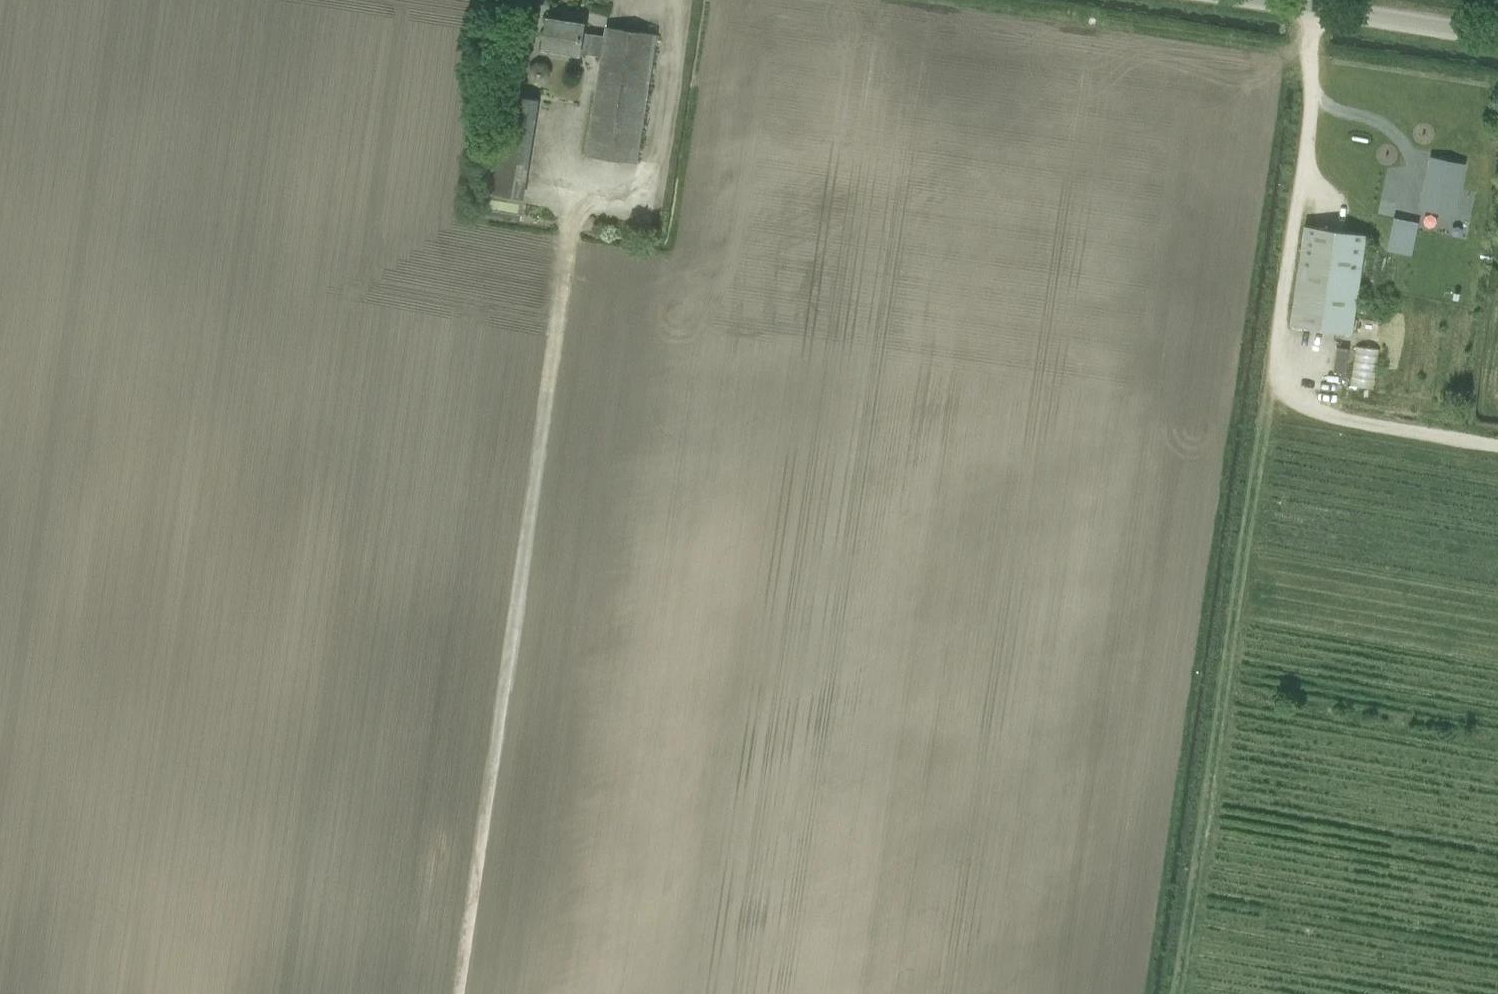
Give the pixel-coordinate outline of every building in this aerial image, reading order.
[(544,48),(601,57),(605,36),(582,32),(584,23),(548,18),(544,48)] [(606,26),(605,36),(601,57),(587,154),(638,162),(657,34),(606,26)] [(523,197),(536,98),(504,94),(491,193),(523,197)] [(1463,165),(1431,158),(1421,207),(1453,214),(1463,165)] [(1302,227),(1287,325),(1349,335),(1364,236),(1302,227)] [(1344,373),(1348,349),(1336,347),(1332,371),(1344,373)]
